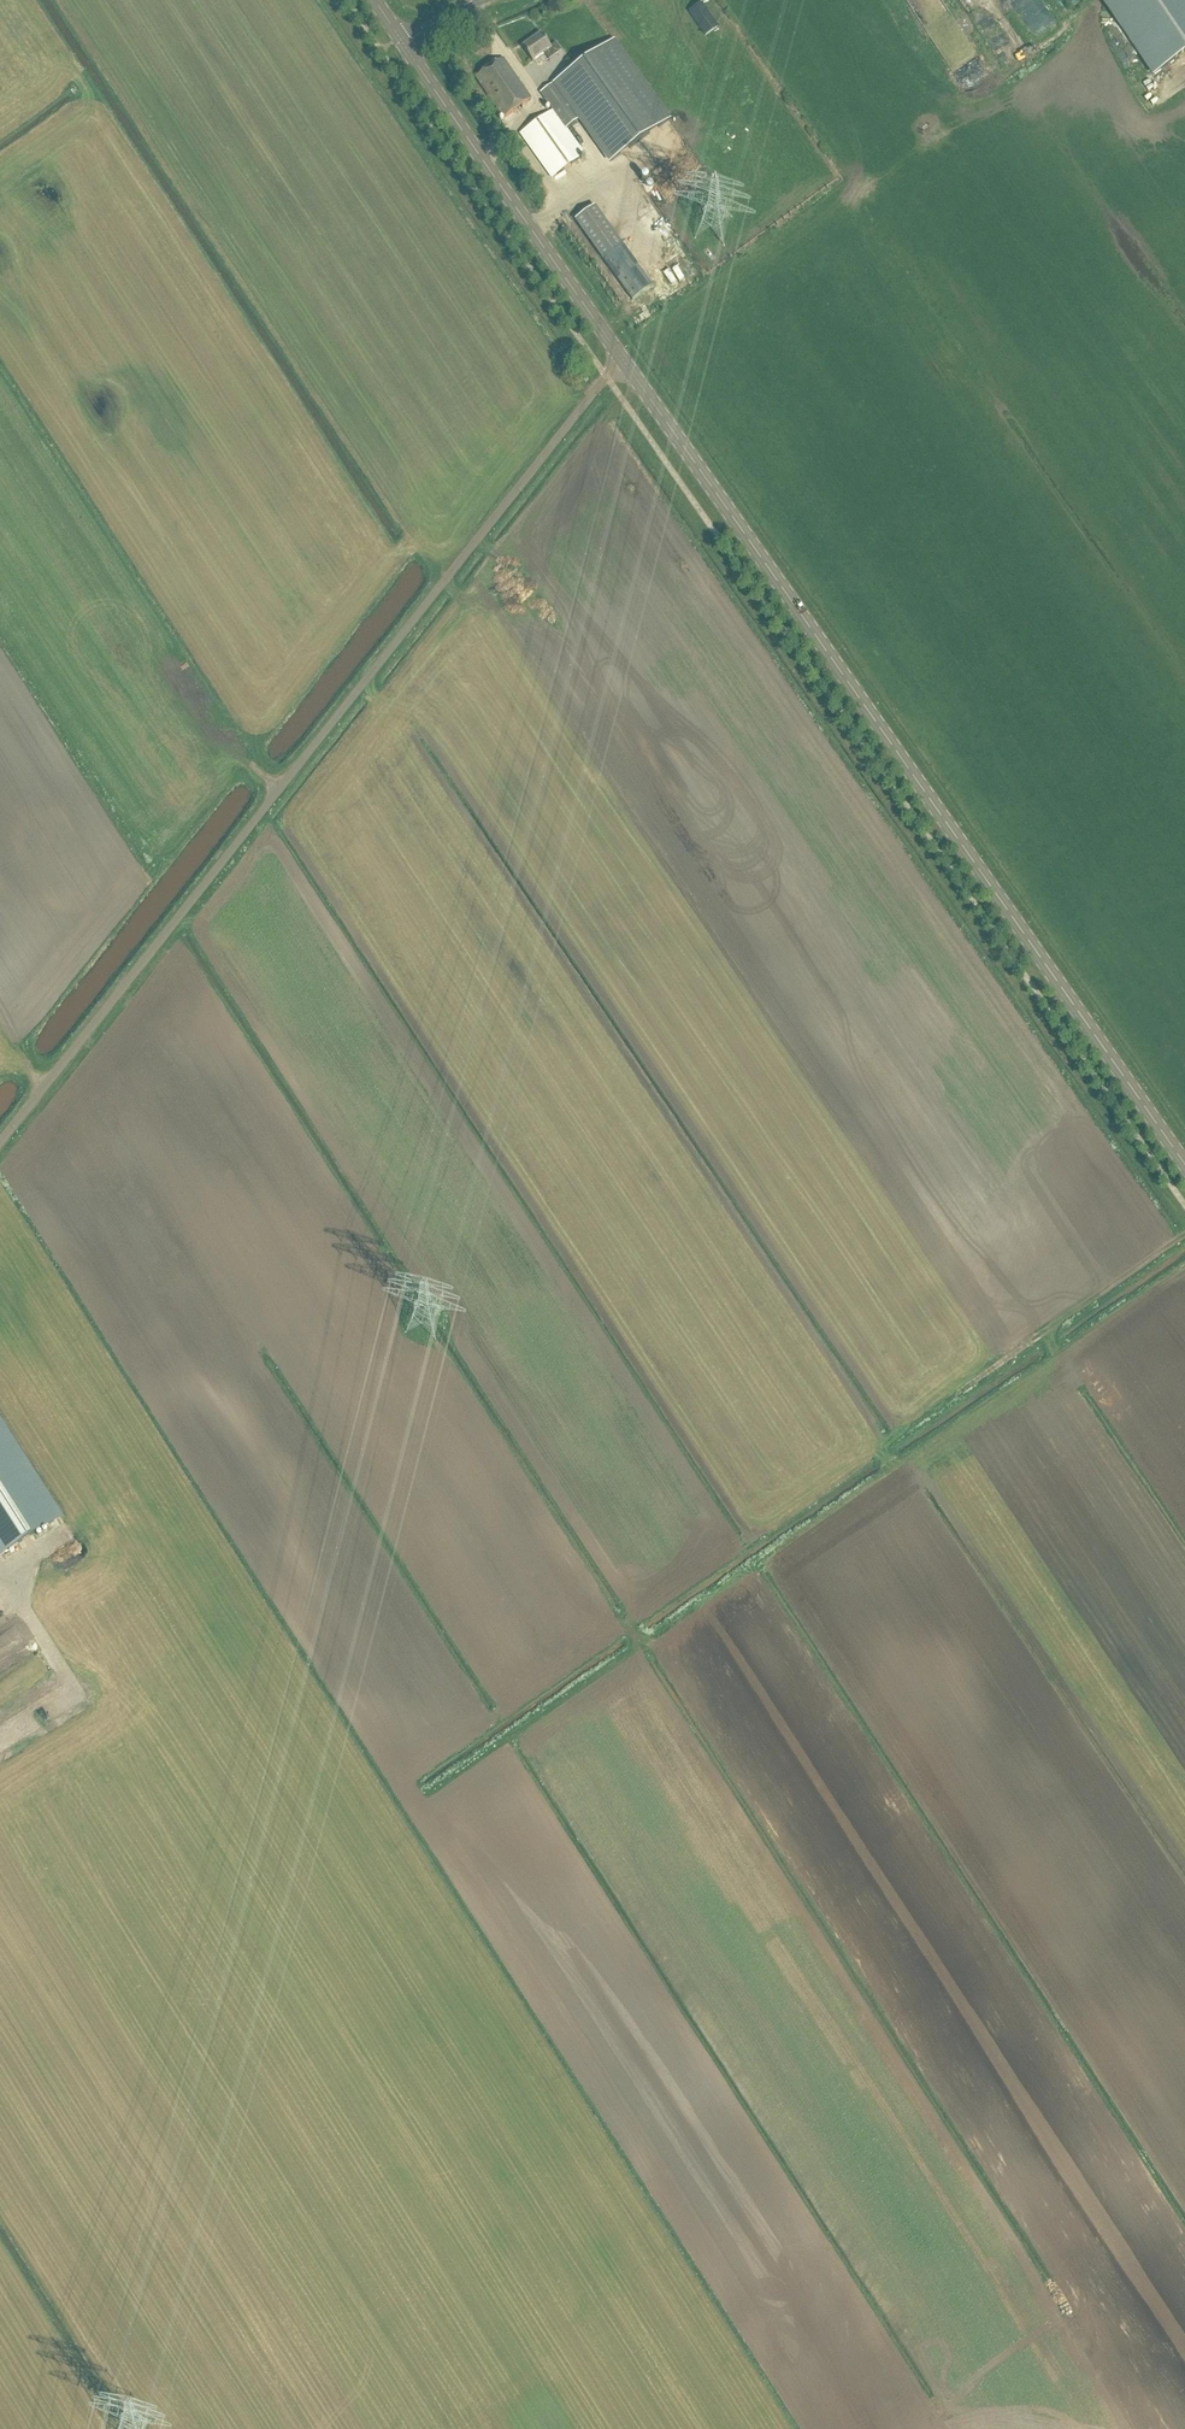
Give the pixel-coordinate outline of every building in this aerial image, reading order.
[(1184,55),(1184,0),(1103,0),(1154,76),(1184,55)] [(689,13),(707,37),(718,29),(701,5),(689,13)] [(551,47),(542,34),(523,47),(533,62),(545,53),(549,60),(561,52),(556,44),(551,47)] [(668,121),(613,42),(540,93),(553,111),(520,134),(550,178),(583,155),(565,129),(579,119),(609,163),(668,121)] [(504,118),(531,99),(504,59),(476,78),(504,118)] [(594,250),(601,260),(621,246),(614,237),(594,250)] [(60,1518),(0,1422),(0,1556),(60,1518)]
